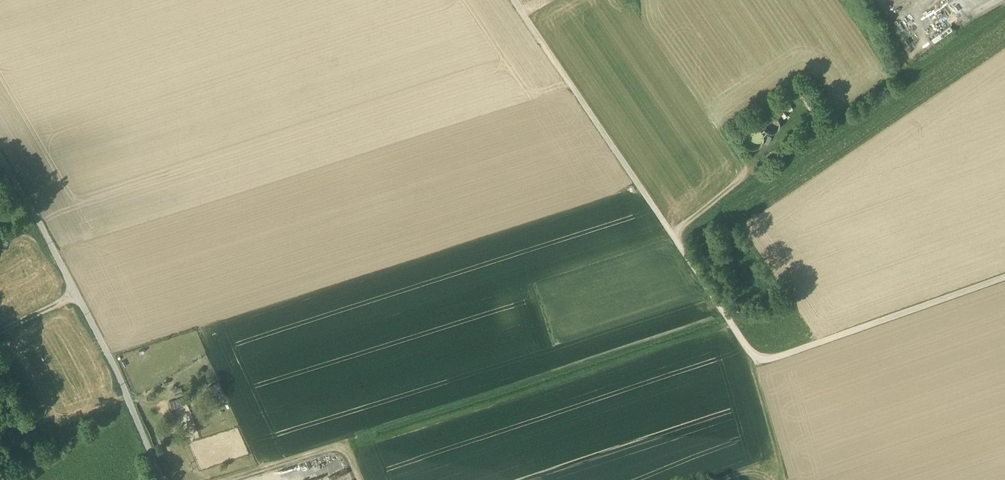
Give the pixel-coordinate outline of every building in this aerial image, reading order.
[(767,131),(770,132),(773,132),(776,130),(778,128),(780,125),(780,122),(779,119),(777,117),(774,115),(771,115),(768,115),(765,117),(763,120),(763,123),(763,126),(765,129),(767,131)] [(756,147),(759,145),(762,142),(763,138),(763,134),(762,130),(759,127),(755,125),(751,125),(747,126),(743,129),(741,133),(741,137),(742,141),(744,144),(747,147),(751,148),(756,147)] [(763,157),(766,162),(776,155),(773,150),(763,157)]
